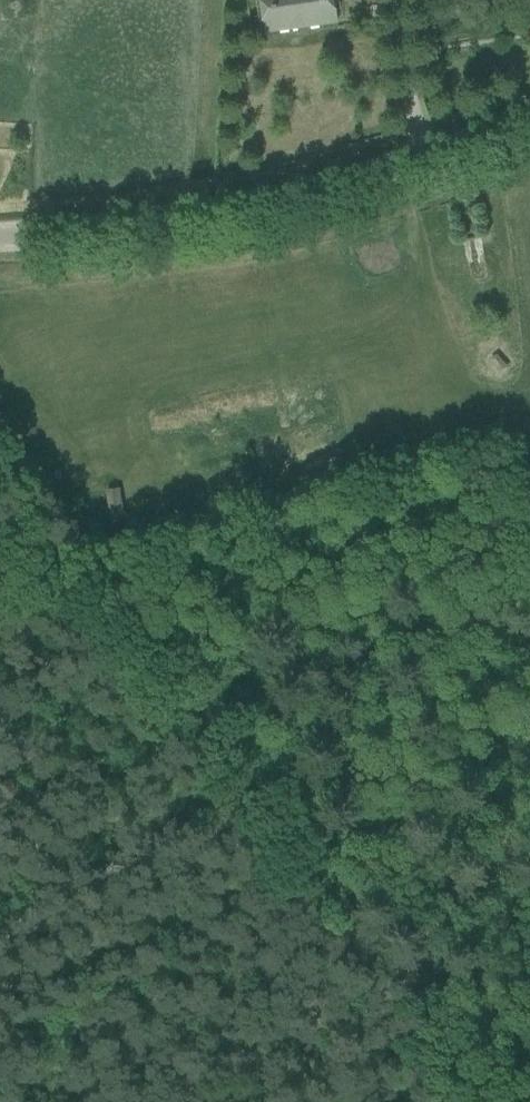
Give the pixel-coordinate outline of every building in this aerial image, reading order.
[(266,31),(337,22),(334,0),(261,0),(266,31)]
